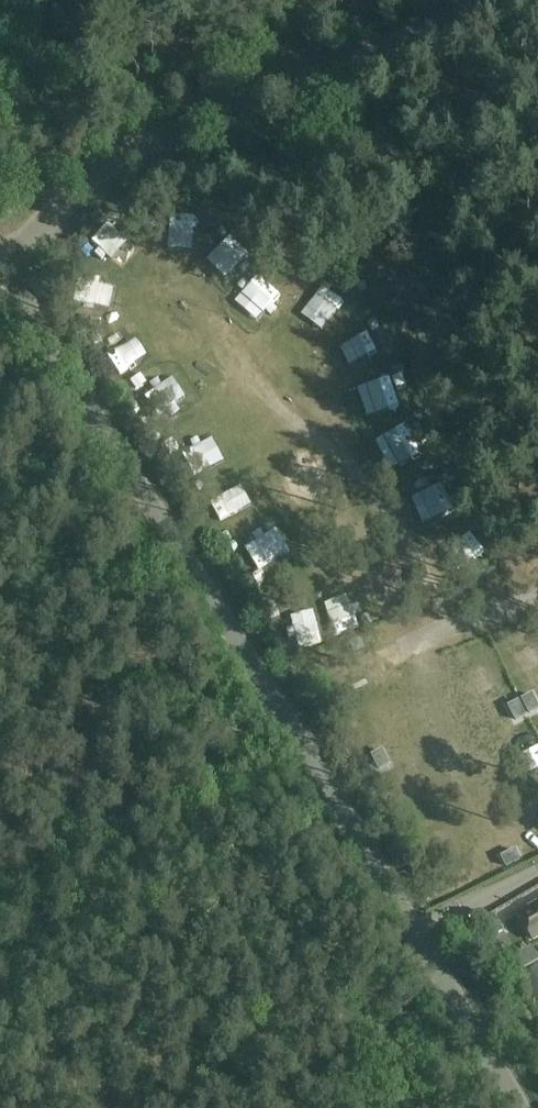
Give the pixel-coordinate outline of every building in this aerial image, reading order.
[(198,228),(175,230),(176,244),(199,242),(198,228)] [(110,235),(94,252),(122,277),(138,260),(110,235)] [(112,287),(94,288),(95,313),(113,313),(112,287)] [(343,350),(359,376),(379,365),(363,338),(343,350)] [(387,443),(414,430),(397,394),(369,407),(387,443)] [(391,448),(401,473),(425,464),(414,439),(391,448)] [(221,529),(251,518),(242,494),(212,505),(221,529)] [(363,608),(343,617),(353,640),(373,631),(363,608)] [(292,661),(322,656),(317,631),(288,636),(292,661)] [(537,694),(537,673),(525,678),(532,696),(537,694)] [(525,832),(529,847),(537,845),(537,829),(525,832)] [(481,870),(495,865),(489,849),(475,854),(481,870)] [(533,940),(537,937),(537,905),(519,916),(533,940)] [(522,974),(537,966),(537,957),(533,948),(513,958),(522,974)]
